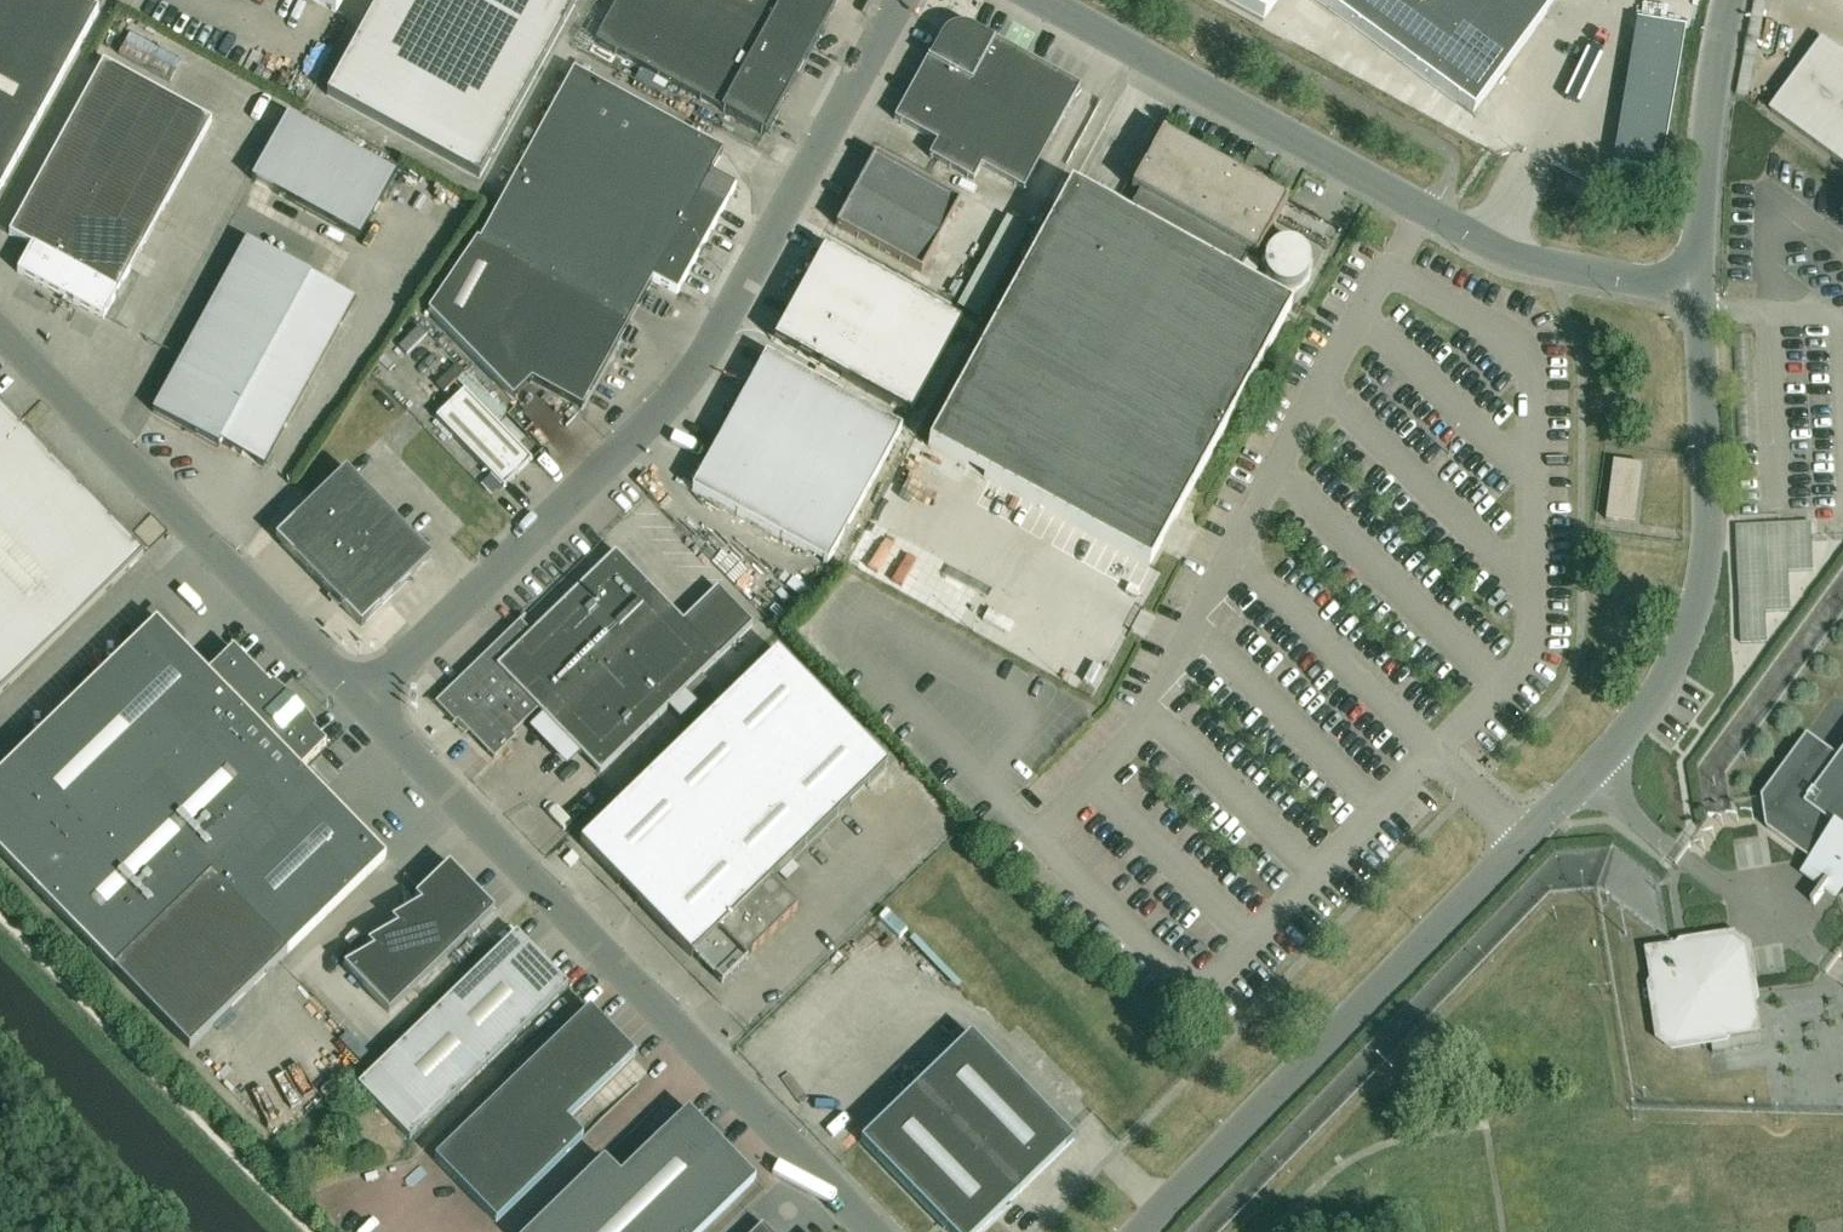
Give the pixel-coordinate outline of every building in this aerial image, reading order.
[(60,80),(98,11),(78,0),(0,0),(0,47),(60,80)] [(343,0),(311,0),(336,14),(343,0)] [(326,96),(479,180),(578,0),(379,0),(326,96)] [(595,42),(765,136),(839,0),(618,0),(595,42)] [(1263,23),(1280,0),(1222,0),(1263,23)] [(1473,116),(1516,148),(1615,13),(1607,7),(1612,0),(1315,0),(1473,116)] [(1685,28),(1690,0),(1652,0),(1648,22),(1685,28)] [(1016,53),(1016,52),(971,27),(970,29),(965,27),(960,27),(954,28),(949,30),(945,33),(941,37),(940,36),(915,81),(916,81),(894,120),(937,144),(929,158),(973,182),(981,168),(1023,191),(1080,88),(1016,53)] [(1823,41),(1771,113),(1799,133),(1842,165),(1842,56),(1823,41)] [(60,80),(0,47),(0,136),(23,149),(60,80)] [(9,235),(31,247),(17,273),(104,320),(212,122),(103,63),(9,235)] [(477,241),(428,313),(513,400),(530,384),(531,383),(582,410),(629,325),(653,282),(677,295),(724,210),(731,197),(707,184),(723,153),(655,116),(573,71),(494,215),(479,242),(477,241)] [(887,137),(900,107),(889,102),(876,132),(887,137)] [(252,180),(256,183),(360,240),(395,174),(288,115),(252,180)] [(1256,258),(1288,201),(1285,200),(1284,200),(1165,135),(1166,135),(1162,133),(1131,190),(1134,192),(1135,191),(1139,193),(1126,218),(1070,187),(928,446),(1149,568),(1291,309),(1236,278),(1249,253),(1254,256),(1253,256),(1256,258)] [(23,149),(0,136),(0,190),(23,149)] [(960,202),(875,155),(836,227),(921,273),(960,202)] [(1625,172),(1623,185),(1651,189),(1653,177),(1625,172)] [(1281,238),(1263,274),(1300,293),(1319,257),(1281,238)] [(152,412),(218,449),(221,443),(263,467),(355,300),(247,240),(152,412)] [(774,341),(854,385),(911,416),(961,324),(824,249),(784,322),(774,341)] [(827,566),(902,429),(766,355),(691,491),(827,566)] [(464,391),(436,418),(504,488),(532,461),(464,391)] [(143,556),(0,408),(0,695),(143,556)] [(1613,463),(1605,520),(1634,524),(1642,466),(1613,463)] [(346,470),(276,539),(361,627),(432,558),(346,470)] [(1767,643),(1766,612),(1791,611),(1789,572),(1814,571),(1812,524),(1737,527),(1742,645),(1767,643)] [(497,644),(435,703),(455,724),(457,722),(470,734),(494,759),(494,760),(509,745),(517,738),(514,735),(538,711),(545,718),(582,756),(600,774),(669,707),(684,692),(719,658),(754,625),(717,588),(683,621),(671,609),(615,552),(606,561),(532,634),(521,623),(520,622),(497,644)] [(0,773),(0,854),(113,970),(190,1048),(287,954),(357,886),(386,858),(321,791),(304,773),(301,770),(326,746),(318,737),(310,729),(302,720),(305,717),(285,697),(282,700),(274,692),(234,651),(233,650),(208,675),(205,672),(202,669),(156,621),(0,773)] [(770,882),(888,767),(777,652),(580,843),(692,958),(694,955),(722,984),(746,961),(745,960),(797,909),(770,882)] [(1840,759),(1808,735),(1762,798),(1767,830),(1815,864),(1809,872),(1825,884),(1811,903),(1815,906),(1829,887),(1837,892),(1842,885),(1842,755),(1840,759)] [(799,869),(792,861),(779,874),(786,881),(799,869)] [(420,904),(421,903),(461,944),(494,912),(494,913),(495,912),(449,864),(414,898),(420,904)] [(396,927),(397,926),(437,967),(461,944),(421,903),(420,904),(391,921),(396,927)] [(899,937),(910,928),(893,909),(883,918),(899,937)] [(373,950),(373,949),(413,990),(437,967),(397,926),(396,927),(367,944),(373,950)] [(409,1141),(568,987),(516,933),(357,1087),(409,1141)] [(1754,1002),(1746,949),(1739,950),(1739,949),(1738,948),(1737,947),(1736,947),(1735,946),(1734,946),(1733,940),(1680,948),(1677,946),(1658,948),(1660,960),(1648,962),(1651,981),(1655,984),(1663,1036),(1676,1045),(1728,1037),(1732,1040),(1762,1035),(1757,1004),(1754,1002)] [(373,949),(373,950),(343,967),(349,973),(350,973),(389,1014),(413,990),(373,949)] [(590,1009),(589,1009),(435,1159),(496,1223),(583,1139),(567,1121),(570,1118),(635,1055),(590,1009)] [(1073,1141),(971,1035),(860,1142),(948,1231),(980,1231),(1073,1141)] [(528,1231),(702,1231),(756,1180),(688,1110),(620,1176),(603,1159),(528,1231)]
